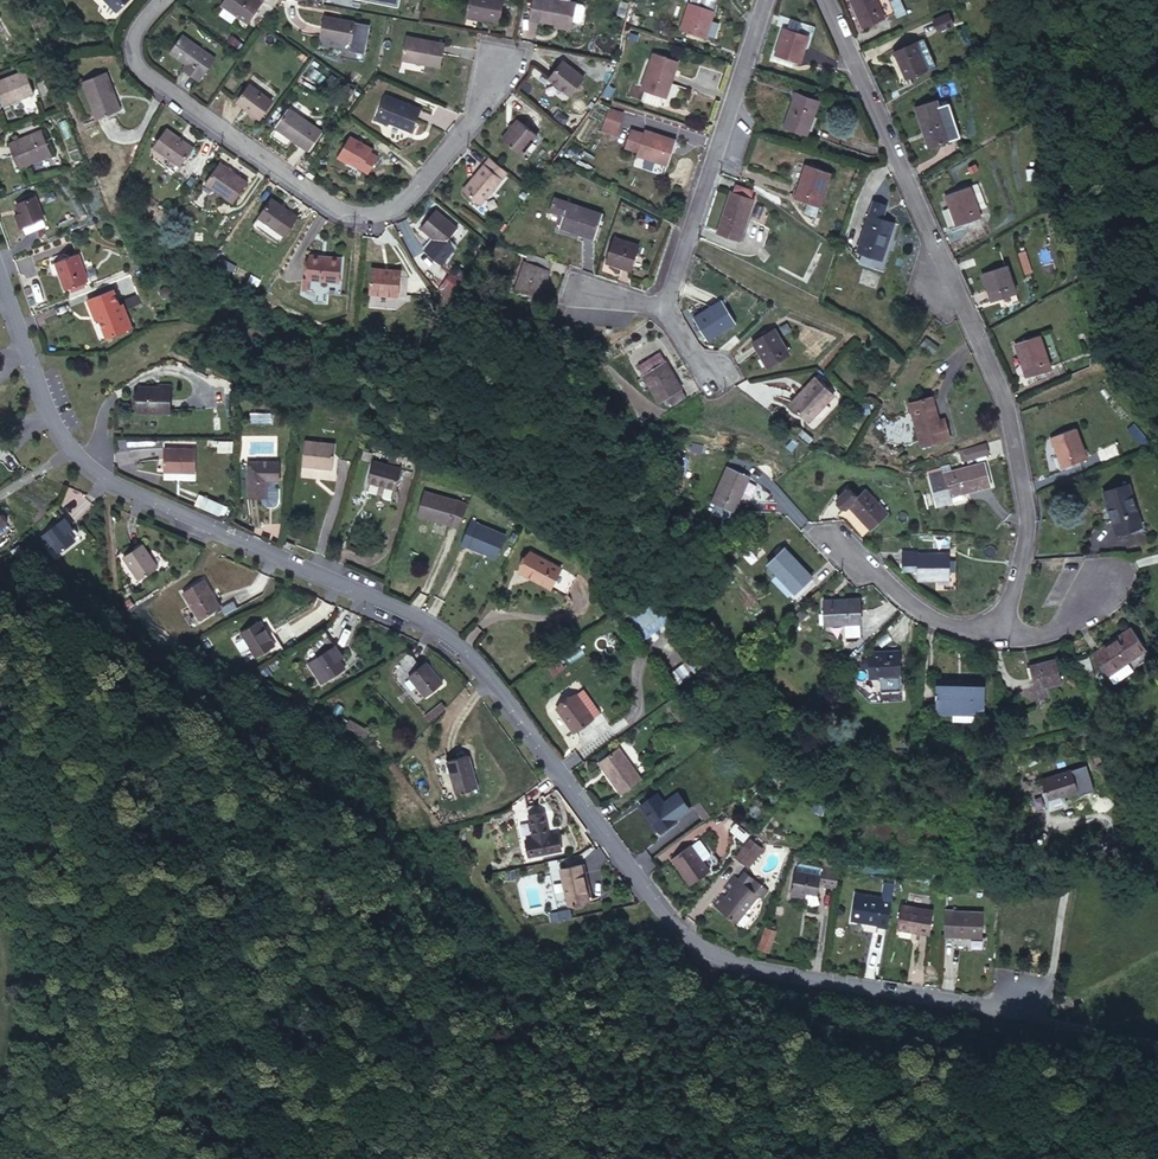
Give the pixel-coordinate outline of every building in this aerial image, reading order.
[(116,12),(129,0),(103,0),(116,12)] [(257,0),(225,0),(221,6),(248,25),(263,4),(257,0)] [(502,0),(470,0),(468,11),(498,17),(502,0)] [(537,19),(553,22),(568,25),(569,20),(576,21),(579,19),(581,6),(580,4),(566,1),(566,0),(532,0),(529,18),(537,19)] [(680,28),(703,34),(709,10),(711,0),(687,0),(680,28)] [(862,24),(886,15),(896,11),(892,0),(852,0),(862,24)] [(625,13),(627,3),(619,1),(617,11),(625,13)] [(930,21),(936,36),(953,29),(947,15),(930,21)] [(357,25),(325,19),(322,38),(354,44),(352,53),(366,55),(371,27),(357,25)] [(808,32),(786,25),(777,53),(800,60),(808,32)] [(171,56),(187,67),(195,72),(191,77),(200,84),(216,61),(183,38),(171,56)] [(923,38),(893,50),(903,77),(934,64),(923,38)] [(446,46),(407,39),(404,61),(442,68),(446,46)] [(663,92),(669,70),(673,57),(655,52),(651,65),(644,86),(663,92)] [(583,74),(562,59),(550,77),(569,91),(583,74)] [(195,72),(187,67),(183,72),(191,77),(195,72)] [(24,71),(0,81),(0,93),(5,106),(34,95),(24,71)] [(123,113),(107,75),(82,87),(98,124),(123,113)] [(271,103),(249,87),(237,104),(259,119),(271,103)] [(409,128),(418,106),(384,92),(374,117),(386,122),(387,119),(409,128)] [(814,100),(795,94),(788,124),(806,130),(814,100)] [(928,145),(950,138),(937,101),(916,108),(928,145)] [(615,138),(623,114),(607,108),(599,132),(615,138)] [(320,133),(288,111),(275,130),(307,152),(320,133)] [(520,151),(538,131),(519,117),(502,135),(520,151)] [(51,148),(42,126),(9,139),(17,163),(51,148)] [(676,139),(644,128),(636,151),(667,163),(676,139)] [(193,151),(167,134),(155,153),(181,170),(193,151)] [(370,148),(349,135),(335,155),(346,162),(348,160),(366,171),(375,156),(369,152),(370,148)] [(476,202),(504,171),(486,156),(461,187),(476,202)] [(246,178),(218,159),(204,178),(231,198),(246,178)] [(320,171),(306,161),(302,167),(304,169),(307,165),(311,169),(308,172),(315,177),(320,171)] [(815,202),(826,172),(807,167),(797,195),(815,202)] [(955,224),(977,214),(965,187),(942,196),(955,224)] [(295,211),(270,192),(254,219),(279,236),(295,211)] [(740,236),(753,197),(730,192),(716,230),(740,236)] [(43,224),(33,195),(16,200),(19,210),(15,212),(19,225),(21,224),(24,231),(43,224)] [(573,203),(567,200),(559,197),(556,207),(563,210),(559,222),(594,234),(602,212),(573,203)] [(458,225),(436,208),(421,226),(443,243),(458,225)] [(869,214),(859,250),(882,256),(892,220),(869,214)] [(629,263),(635,243),(613,237),(608,256),(629,263)] [(88,278),(78,252),(54,261),(63,287),(88,278)] [(322,255),(310,254),(309,278),(340,280),(341,258),(322,256),(322,255)] [(541,295),(551,260),(534,254),(532,262),(522,261),(514,287),(541,295)] [(991,296),(1013,288),(1005,262),(981,270),(991,296)] [(395,293),(398,270),(371,268),(370,291),(395,293)] [(126,329),(116,290),(95,296),(103,335),(126,329)] [(731,317),(719,299),(693,316),(704,335),(731,317)] [(786,318),(777,323),(783,333),(791,328),(786,318)] [(786,351),(771,331),(753,345),(768,364),(786,351)] [(1028,372),(1048,366),(1037,334),(1017,340),(1028,372)] [(636,358),(663,349),(660,340),(633,349),(636,358)] [(685,392),(661,360),(656,352),(636,368),(642,375),(660,400),(668,396),(672,402),(685,392)] [(832,393),(816,376),(788,401),(808,419),(832,393)] [(169,410),(170,390),(135,390),(133,409),(169,410)] [(937,422),(931,397),(910,402),(919,444),(948,437),(945,421),(937,422)] [(1061,462),(1082,457),(1074,428),(1053,434),(1061,462)] [(985,439),(962,445),(965,456),(988,450),(985,439)] [(331,441),(302,441),(304,469),(332,469),(331,441)] [(193,472),(194,449),(163,448),(161,471),(193,472)] [(279,458),(248,457),(249,492),(265,492),(265,477),(278,477),(279,458)] [(398,467),(373,458),(366,477),(393,485),(398,467)] [(948,495),(952,494),(989,483),(982,461),(946,472),(928,477),(936,504),(950,500),(948,495)] [(749,476),(729,466),(713,500),(732,511),(749,476)] [(1119,526),(1142,516),(1125,478),(1103,487),(1119,526)] [(848,503),(863,490),(854,479),(836,493),(845,505),(848,503)] [(458,529),(466,505),(426,487),(415,509),(458,529)] [(885,516),(863,490),(848,503),(869,529),(885,516)] [(72,541),(58,520),(50,524),(52,527),(44,533),(55,551),(72,541)] [(482,528),(469,523),(462,542),(495,559),(504,537),(487,529),(482,528)] [(755,542),(741,553),(749,563),(763,552),(755,542)] [(31,555),(24,545),(15,551),(20,563),(31,555)] [(157,566),(143,545),(124,556),(139,577),(157,566)] [(767,560),(789,588),(806,574),(784,546),(767,560)] [(575,573),(530,549),(518,571),(562,596),(575,573)] [(947,576),(947,553),(910,551),(902,551),(902,568),(916,568),(917,576),(947,576)] [(219,608),(202,586),(184,601),(200,621),(219,608)] [(850,637),(852,636),(857,634),(860,631),(858,595),(824,593),(825,619),(840,619),(841,630),(841,637),(850,637)] [(646,639),(667,620),(644,594),(623,613),(646,639)] [(274,646),(263,622),(244,629),(256,655),(274,646)] [(1130,666),(1124,658),(1143,644),(1128,624),(1094,651),(1109,670),(1114,677),(1130,666)] [(336,645),(316,656),(307,660),(318,680),(326,675),(342,668),(337,658),(342,655),(336,645)] [(867,672),(899,671),(898,647),(867,648),(867,672)] [(425,664),(419,669),(408,656),(397,665),(409,679),(424,697),(440,684),(425,664)] [(1061,678),(1056,659),(1031,664),(1035,682),(1061,678)] [(980,715),(982,683),(937,680),(934,712),(980,715)] [(576,692),(555,706),(570,728),(597,710),(584,691),(578,695),(576,692)] [(343,722),(364,731),(366,726),(347,716),(343,722)] [(642,777),(620,747),(599,761),(619,793),(642,777)] [(475,783),(467,752),(447,758),(455,788),(475,783)] [(1073,795),(1068,774),(1040,782),(1037,774),(1018,779),(1022,796),(1027,794),(1033,811),(1045,808),(1046,810),(1056,807),(1055,803),(1060,802),(1060,799),(1073,795)] [(680,792),(666,803),(663,798),(659,801),(653,793),(637,805),(658,831),(676,816),(690,805),(680,792)] [(704,816),(712,810),(701,796),(694,803),(704,816)] [(514,805),(511,806),(516,837),(524,836),(529,835),(525,812),(523,799),(514,805)] [(544,808),(525,812),(529,835),(524,836),(527,853),(557,847),(555,835),(548,836),(544,808)] [(764,848),(755,837),(737,854),(746,864),(764,848)] [(705,870),(699,859),(708,855),(700,839),(691,844),(691,842),(668,855),(683,881),(705,870)] [(587,898),(578,864),(559,869),(567,903),(587,898)] [(894,882),(897,865),(886,864),(883,880),(894,882)] [(817,867),(816,876),(793,873),(791,895),(806,897),(811,906),(818,902),(814,893),(816,884),(833,886),(836,869),(817,867)] [(726,888),(710,904),(727,921),(759,892),(762,896),(770,889),(753,870),(746,877),(742,872),(732,881),(736,886),(730,891),(726,888)] [(886,922),(894,882),(883,880),(880,895),(855,892),(850,917),(877,921),(886,922)] [(927,935),(932,910),(903,903),(896,929),(927,935)] [(986,913),(945,911),(943,935),(984,937),(986,913)] [(774,929),(765,926),(757,945),(766,948),(774,929)]
